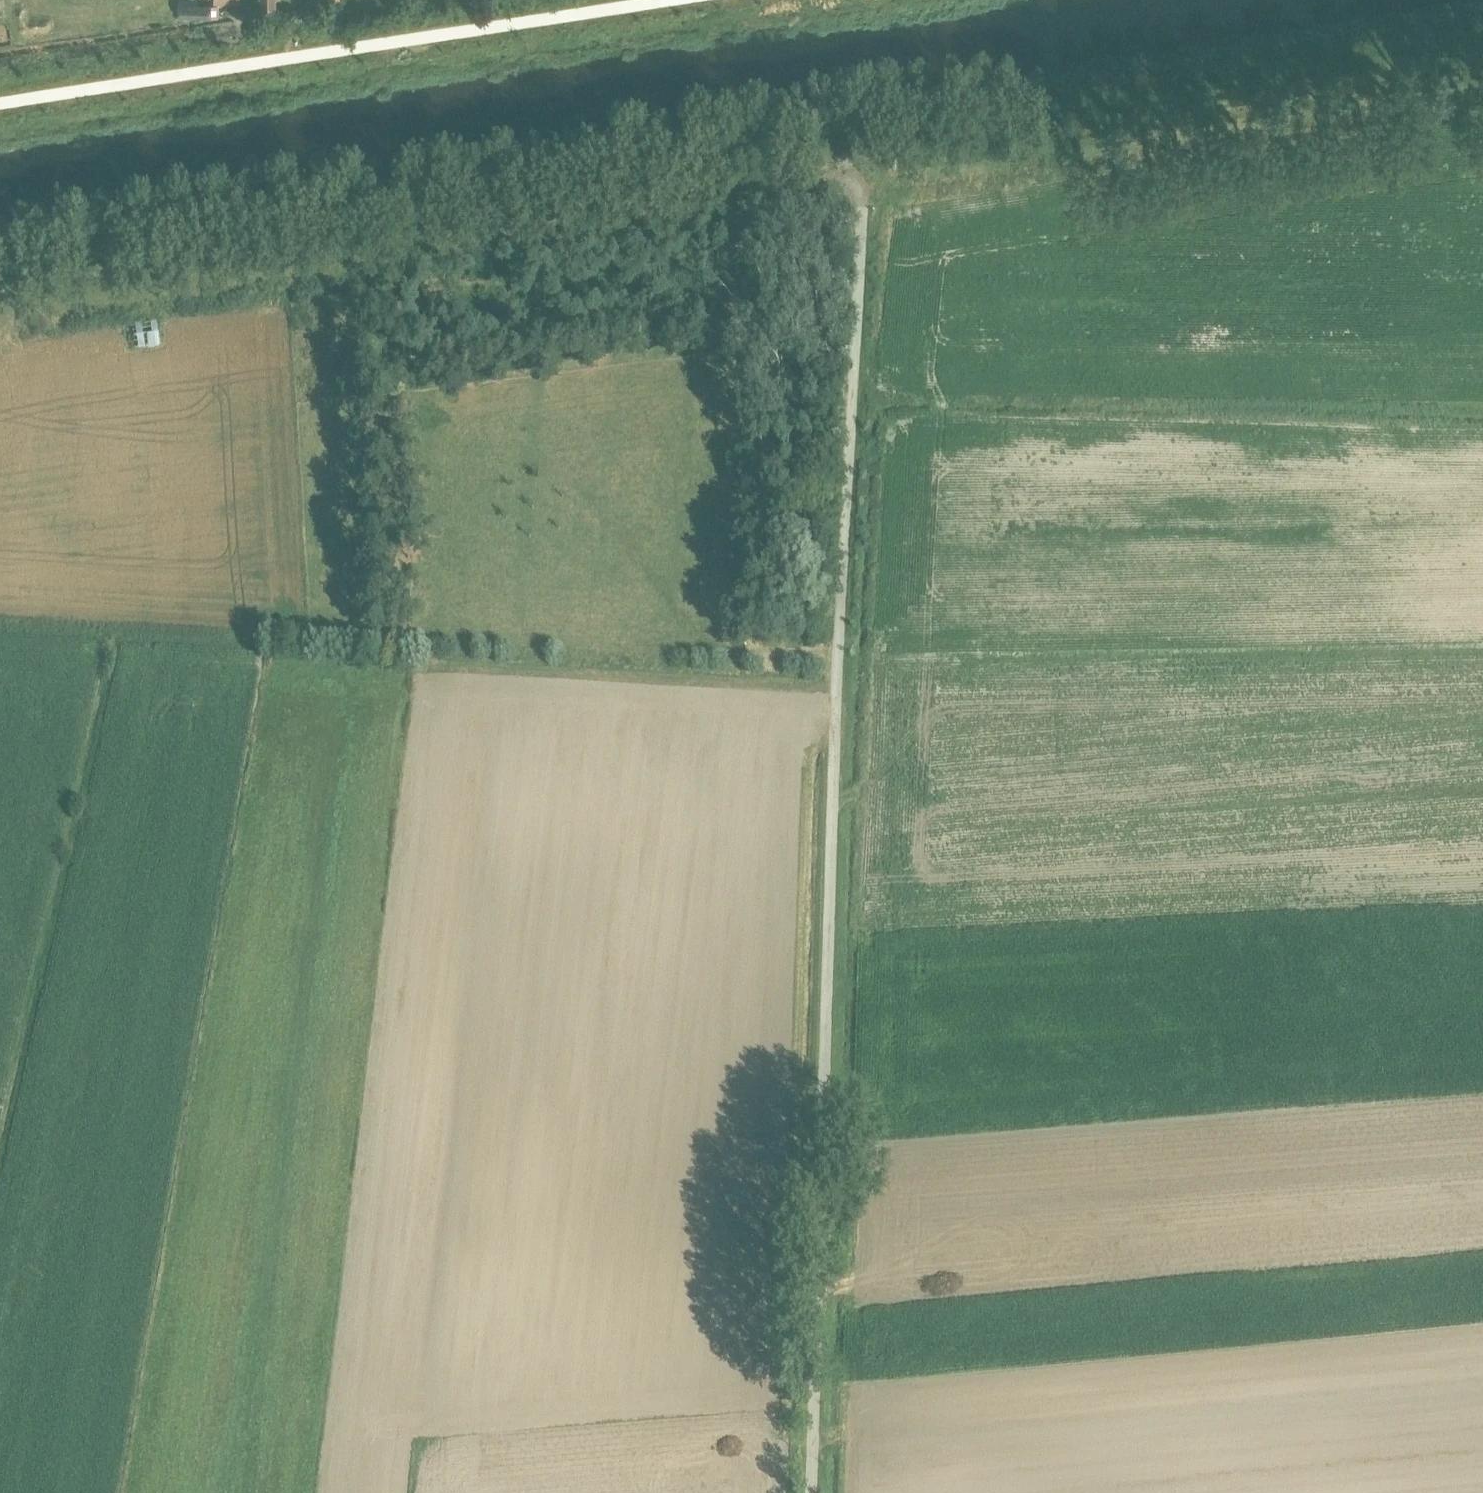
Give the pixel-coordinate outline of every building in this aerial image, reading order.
[(211,2),(178,1),(177,16),(211,17),(211,15),(219,16),(219,4),(211,4),(211,2)] [(156,324),(133,327),(135,352),(159,349),(156,324)]
